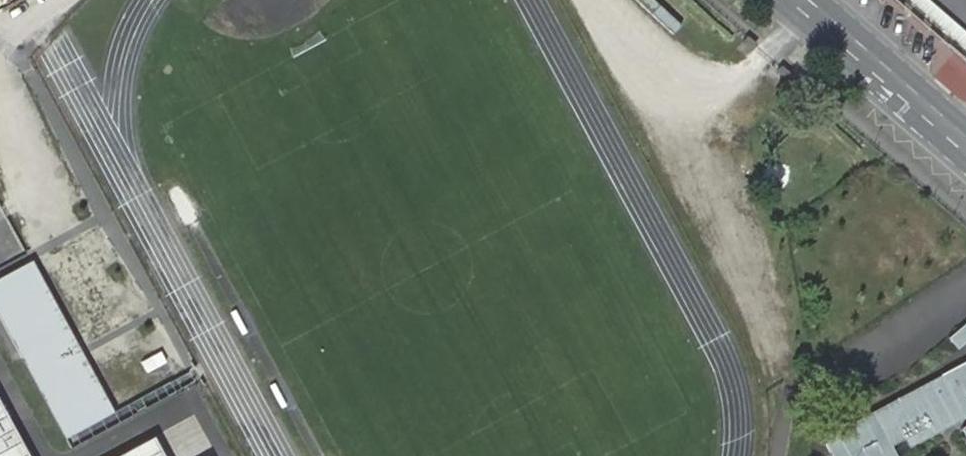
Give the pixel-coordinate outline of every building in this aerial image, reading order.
[(755,44),(747,36),(741,43),(749,50),(755,44)] [(789,73),(781,66),(776,73),(783,80),(789,73)] [(0,277),(0,316),(66,438),(115,412),(32,259),(0,277)] [(833,455),(965,455),(965,363),(827,444),(833,455)] [(0,400),(0,455),(30,455),(0,400)] [(156,442),(129,455),(163,455),(156,442)]
